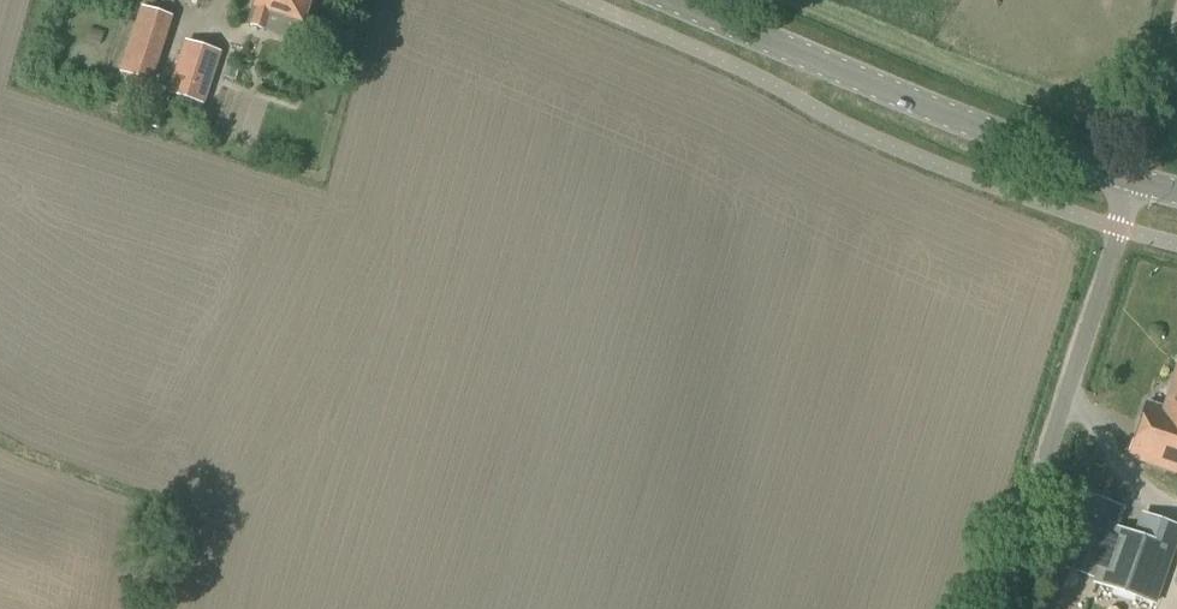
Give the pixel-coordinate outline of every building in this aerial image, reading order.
[(249,25),(250,26),(266,31),(296,41),(302,23),(309,0),(257,0),(255,7),(249,25)] [(152,85),(173,17),(140,6),(119,73),(152,85)] [(205,106),(222,52),(184,40),(166,94),(168,95),(166,104),(199,115),(202,105),(205,106)] [(207,133),(210,124),(198,120),(195,128),(207,133)] [(1164,409),(1147,403),(1128,457),(1176,474),(1176,370),(1164,409)] [(1116,527),(1122,509),(1086,496),(1061,566),(1093,578),(1091,583),(1156,606),(1176,545),(1176,525),(1141,512),(1133,533),(1116,527)]
